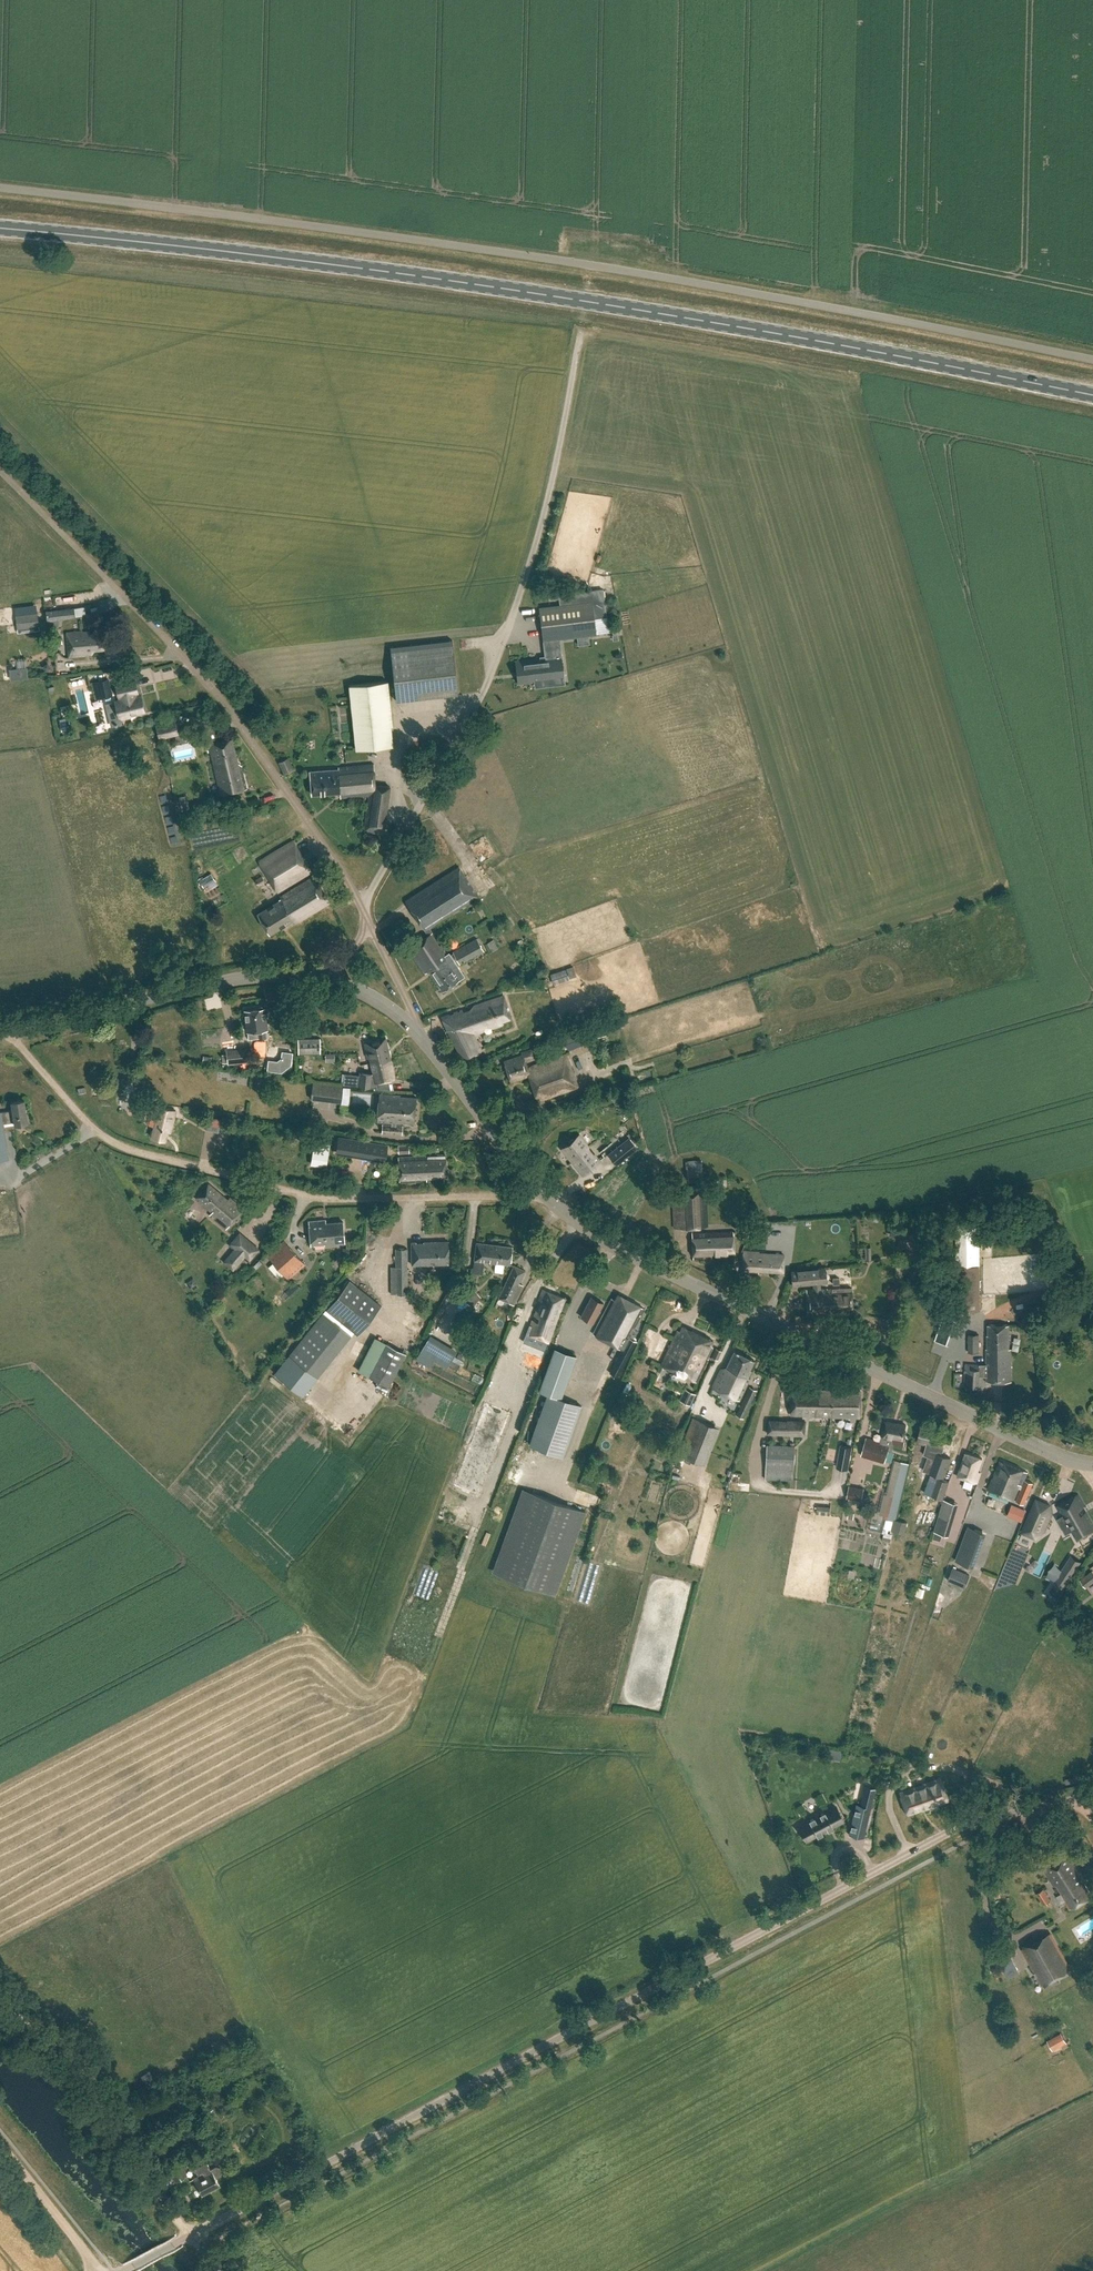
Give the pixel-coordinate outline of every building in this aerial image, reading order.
[(539,607),(543,641),(559,639),(578,637),(587,635),(596,634),(594,617),(606,616),(603,590),(559,595),(554,595),(555,599),(559,599),(560,605),(539,607)] [(46,611),(44,611),(46,628),(58,626),(58,619),(75,617),(81,616),(81,614),(84,614),(83,606),(74,607),(46,611)] [(38,625),(36,612),(15,615),(16,628),(38,625)] [(82,632),(82,631),(67,632),(69,657),(84,656),(84,651),(104,649),(102,633),(89,634),(89,632),(82,632)] [(458,694),(452,640),(390,646),(395,701),(458,694)] [(515,661),(518,683),(535,681),(536,687),(550,685),(550,678),(562,677),(561,667),(560,658),(560,657),(549,659),(549,661),(541,662),(540,658),(538,659),(515,661)] [(47,662),(42,665),(46,671),(50,667),(47,662)] [(18,678),(17,667),(8,668),(9,679),(18,678)] [(97,699),(112,695),(108,679),(94,682),(97,699)] [(121,699),(115,700),(105,703),(110,727),(121,724),(120,718),(131,715),(130,714),(144,711),(141,695),(136,696),(136,693),(138,692),(135,679),(117,683),(119,696),(120,696),(121,699)] [(356,750),(393,746),(386,681),(349,685),(356,750)] [(62,714),(54,716),(57,728),(64,726),(62,714)] [(159,740),(171,737),(170,731),(177,730),(175,722),(155,727),(159,740)] [(221,795),(247,789),(241,766),(237,763),(232,739),(209,744),(221,795)] [(284,773),(293,770),(288,758),(278,762),(284,773)] [(384,828),(389,786),(374,785),(373,764),(338,766),(339,769),(310,771),(312,795),(340,792),(340,798),(368,796),(364,831),(383,834),(384,828)] [(277,892),(311,871),(293,841),(259,862),(277,892)] [(424,931),(478,897),(459,867),(406,901),(424,931)] [(199,879),(209,874),(207,870),(197,875),(199,879)] [(215,881),(210,873),(199,880),(203,888),(215,881)] [(296,922),(329,902),(314,876),(279,897),(280,899),(257,914),(269,933),(294,918),(296,922)] [(409,948),(425,973),(429,970),(428,969),(445,957),(444,956),(430,934),(427,935),(409,948)] [(449,954),(449,953),(444,956),(445,957),(428,969),(429,970),(442,990),(464,976),(455,961),(457,960),(460,965),(484,951),(477,938),(453,951),(449,954)] [(489,952),(498,948),(494,939),(485,944),(489,952)] [(566,968),(569,978),(576,976),(573,966),(566,968)] [(565,969),(550,974),(553,984),(568,979),(565,969)] [(502,1025),(501,1022),(511,1018),(503,996),(442,1017),(463,1060),(481,1050),(474,1034),(483,1031),(485,1025),(491,1023),(493,1028),(502,1025)] [(266,1038),(265,1030),(267,1030),(264,1007),(244,1009),(246,1032),(247,1032),(248,1040),(266,1038)] [(605,1035),(603,1023),(594,1025),(597,1037),(605,1035)] [(378,1061),(389,1059),(384,1037),(363,1043),(367,1058),(369,1057),(370,1062),(377,1060),(378,1061)] [(300,1053),(317,1053),(317,1039),(300,1039),(300,1053)] [(584,1044),(579,1046),(584,1066),(590,1065),(584,1044)] [(248,1063),(246,1048),(240,1049),(241,1063),(248,1063)] [(527,1067),(525,1062),(536,1058),(532,1048),(521,1052),(521,1054),(504,1060),(511,1081),(529,1075),(539,1101),(577,1086),(566,1054),(527,1067)] [(377,1060),(370,1062),(373,1074),(360,1073),(360,1075),(345,1074),(343,1085),(358,1086),(375,1088),(375,1082),(393,1078),(389,1059),(378,1061),(377,1060)] [(311,1100),(341,1103),(342,1087),(312,1085),(311,1100)] [(613,1101),(621,1098),(620,1093),(611,1096),(613,1101)] [(414,1123),(416,1097),(379,1094),(376,1121),(390,1122),(389,1125),(382,1124),(381,1132),(401,1134),(402,1126),(395,1126),(395,1123),(401,1123),(401,1122),(414,1123)] [(24,1099),(11,1101),(12,1111),(1,1112),(0,1112),(0,1160),(8,1159),(2,1123),(14,1122),(14,1124),(28,1122),(24,1099)] [(150,1114),(153,1103),(135,1099),(132,1110),(150,1114)] [(170,1131),(175,1111),(159,1106),(151,1136),(165,1140),(168,1130),(170,1131)] [(326,1130),(327,1124),(313,1122),(312,1128),(326,1130)] [(562,1148),(583,1175),(600,1161),(579,1134),(562,1148)] [(608,1154),(616,1165),(637,1148),(628,1137),(608,1154)] [(339,1139),(336,1152),(384,1160),(386,1147),(387,1147),(388,1146),(338,1138),(338,1139),(339,1139)] [(398,1153),(409,1152),(408,1145),(398,1145),(398,1153)] [(314,1148),(311,1164),(325,1166),(328,1151),(314,1148)] [(399,1182),(426,1181),(426,1178),(446,1177),(444,1154),(398,1157),(399,1182)] [(697,1173),(697,1157),(683,1157),(682,1172),(697,1173)] [(225,1198),(208,1183),(195,1199),(211,1212),(209,1215),(225,1228),(241,1208),(227,1196),(225,1198)] [(698,1192),(697,1186),(687,1187),(688,1192),(672,1193),(674,1228),(692,1227),(694,1259),(711,1258),(711,1253),(734,1252),(734,1235),(733,1235),(733,1231),(701,1233),(701,1226),(708,1226),(706,1192),(698,1192)] [(327,1223),(327,1219),(309,1221),(311,1244),(344,1242),(342,1222),(327,1223)] [(746,1238),(748,1226),(740,1225),(738,1237),(746,1238)] [(754,1242),(767,1243),(768,1227),(755,1227),(754,1242)] [(239,1231),(229,1243),(234,1248),(235,1249),(246,1237),(239,1231)] [(288,1279),(305,1265),(283,1240),(267,1256),(288,1279)] [(411,1265),(448,1264),(448,1241),(411,1242),(411,1265)] [(509,1264),(512,1247),(477,1243),(474,1260),(509,1264)] [(980,1311),(980,1265),(979,1243),(955,1244),(955,1266),(954,1266),(956,1310),(958,1310),(980,1311)] [(466,1245),(448,1246),(449,1265),(467,1264),(466,1245)] [(235,1249),(234,1248),(222,1261),(233,1271),(244,1257),(235,1249)] [(390,1294),(407,1294),(406,1248),(395,1248),(395,1267),(390,1267),(390,1294)] [(783,1271),(784,1255),(759,1254),(759,1252),(743,1251),(742,1273),(758,1273),(758,1270),(783,1271)] [(514,1304),(522,1285),(519,1284),(525,1270),(513,1265),(499,1298),(514,1304)] [(820,1289),(820,1282),(819,1268),(791,1271),(792,1285),(814,1283),(814,1289),(807,1290),(808,1314),(831,1313),(830,1308),(852,1307),(852,1288),(820,1289)] [(358,1334),(381,1305),(348,1279),(325,1309),(342,1322),(358,1334)] [(295,1282),(285,1292),(290,1297),(300,1288),(295,1282)] [(462,1295),(470,1306),(480,1298),(472,1288),(462,1295)] [(560,1311),(565,1298),(543,1290),(538,1302),(539,1303),(528,1335),(548,1343),(560,1311)] [(644,1308),(618,1294),(614,1301),(612,1300),(593,1335),(622,1350),(610,1372),(618,1376),(636,1342),(632,1340),(634,1335),(631,1333),(644,1308)] [(603,1303),(591,1297),(580,1316),(593,1323),(603,1303)] [(520,1320),(513,1317),(506,1334),(513,1338),(520,1320)] [(1009,1349),(1009,1324),(988,1324),(988,1335),(987,1335),(987,1349),(986,1349),(986,1365),(987,1374),(987,1381),(1012,1381),(1012,1349),(1009,1349)] [(714,1341),(683,1326),(681,1331),(678,1330),(661,1365),(697,1382),(708,1359),(707,1358),(712,1347),(711,1346),(714,1341)] [(968,1352),(979,1352),(979,1334),(968,1334),(968,1352)] [(389,1386),(406,1353),(375,1337),(357,1371),(389,1386)] [(428,1338),(415,1359),(429,1367),(433,1360),(446,1368),(454,1354),(428,1338)] [(495,1352),(498,1345),(490,1341),(487,1348),(495,1352)] [(561,1398),(576,1356),(554,1348),(539,1391),(548,1394),(529,1444),(563,1456),(581,1406),(561,1398)] [(718,1360),(722,1351),(716,1348),(711,1357),(718,1360)] [(740,1399),(750,1379),(748,1378),(751,1370),(750,1369),(754,1361),(734,1351),(726,1367),(721,1369),(713,1386),(740,1399)] [(302,1396),(316,1378),(288,1356),(274,1374),(302,1396)] [(526,1356),(521,1369),(530,1372),(535,1360),(526,1356)] [(546,1360),(538,1357),(531,1376),(539,1379),(546,1360)] [(987,1374),(986,1365),(980,1365),(980,1364),(965,1363),(964,1385),(979,1386),(980,1374),(987,1374)] [(681,1385),(674,1394),(682,1399),(688,1391),(681,1385)] [(744,1417),(757,1390),(749,1386),(736,1414),(744,1417)] [(831,1416),(832,1390),(818,1390),(818,1388),(792,1388),(791,1415),(831,1416)] [(341,1397),(349,1404),(355,1397),(346,1390),(341,1397)] [(832,1390),(831,1416),(859,1417),(860,1391),(832,1390)] [(333,1406),(339,1398),(335,1394),(328,1403),(333,1406)] [(692,1416),(677,1453),(705,1464),(720,1427),(692,1416)] [(804,1437),(804,1435),(805,1420),(766,1419),(766,1436),(790,1437),(790,1445),(766,1444),(765,1479),(792,1480),(794,1437),(804,1437)] [(904,1445),(905,1437),(903,1437),(906,1424),(884,1420),(880,1441),(866,1437),(860,1455),(884,1461),(888,1449),(891,1450),(892,1443),(904,1445)] [(917,1442),(927,1445),(924,1455),(935,1459),(931,1471),(945,1476),(951,1458),(938,1454),(939,1450),(943,1451),(948,1435),(931,1430),(921,1428),(917,1442)] [(848,1470),(852,1447),(840,1444),(836,1468),(848,1470)] [(977,1483),(981,1472),(978,1471),(982,1458),(966,1453),(957,1476),(977,1483)] [(893,1531),(896,1519),(895,1519),(909,1463),(893,1459),(886,1492),(882,1491),(877,1513),(884,1515),(886,1515),(886,1517),(886,1518),(884,1528),(892,1530),(893,1531)] [(1024,1503),(1032,1483),(1024,1479),(1027,1472),(1000,1461),(988,1489),(1014,1499),(1019,1487),(1021,1488),(1016,1500),(1024,1503)] [(931,1475),(925,1493),(943,1499),(949,1481),(931,1475)] [(860,1500),(863,1488),(848,1484),(845,1497),(860,1500)] [(1057,1518),(1061,1526),(1062,1526),(1062,1525),(1068,1522),(1077,1539),(1092,1530),(1092,1525),(1085,1512),(1083,1513),(1080,1509),(1084,1506),(1078,1494),(1057,1506),(1062,1516),(1058,1518),(1057,1518)] [(557,1595),(587,1511),(544,1496),(514,1580),(557,1595)] [(941,1510),(951,1514),(955,1503),(944,1499),(941,1510)] [(1036,1499),(1022,1532),(1035,1538),(1043,1532),(1051,1514),(1050,1505),(1036,1499)] [(830,1515),(831,1506),(817,1505),(817,1514),(830,1515)] [(1012,1506),(1009,1515),(1022,1520),(1025,1511),(1012,1506)] [(896,1519),(893,1531),(905,1534),(908,1522),(896,1519)] [(965,1535),(978,1540),(982,1532),(968,1526),(965,1535)] [(1049,1533),(1056,1544),(1065,1538),(1058,1527),(1049,1533)] [(934,1531),(932,1539),(940,1541),(943,1533),(934,1531)] [(892,1534),(884,1532),(883,1540),(890,1541),(892,1534)] [(837,1535),(837,1548),(852,1548),(852,1535),(837,1535)] [(1065,1570),(1056,1584),(1063,1589),(1081,1561),(1071,1555),(1062,1569),(1065,1570)] [(969,1575),(952,1568),(947,1580),(964,1587),(969,1575)] [(1092,1582),(1092,1572),(1092,1570),(1080,1580),(1086,1588),(1092,1582)] [(835,1750),(828,1749),(826,1759),(834,1760),(835,1750)] [(946,1799),(939,1779),(925,1784),(925,1785),(913,1789),(912,1787),(899,1792),(907,1813),(920,1808),(919,1807),(927,1805),(926,1803),(934,1800),(935,1803),(946,1799)] [(876,1788),(864,1785),(860,1804),(856,1803),(849,1834),(864,1838),(876,1788)] [(814,1816),(809,1819),(809,1820),(799,1826),(807,1840),(817,1835),(817,1836),(823,1833),(822,1832),(827,1829),(828,1830),(833,1827),(833,1826),(843,1821),(835,1806),(825,1812),(824,1811),(819,1814),(820,1815),(815,1817),(814,1816)] [(1056,1867),(1053,1863),(1044,1868),(1055,1886),(1056,1885),(1065,1899),(1064,1900),(1070,1909),(1091,1895),(1083,1882),(1086,1881),(1068,1853),(1059,1859),(1061,1864),(1056,1867)] [(1044,1903),(1050,1900),(1043,1889),(1037,1893),(1044,1903)] [(1025,1947),(1022,1949),(1035,1972),(1034,1973),(1036,1977),(1037,1976),(1042,1984),(1044,1983),(1046,1985),(1048,1985),(1058,1982),(1059,1982),(1058,1980),(1056,1977),(1070,1969),(1057,1945),(1043,1953),(1033,1936),(1023,1945),(1025,1947)] [(1008,1953),(999,1958),(1003,1967),(1013,1962),(1008,1953)] [(1052,2050),(1066,2042),(1061,2034),(1048,2042),(1052,2050)] [(211,2118),(218,2114),(219,2113),(215,2107),(207,2111),(211,2118)] [(194,2163),(203,2158),(200,2151),(196,2153),(190,2156),(194,2163)] [(175,2181),(187,2175),(180,2162),(168,2168),(175,2181)] [(208,2168),(205,2162),(193,2168),(197,2175),(191,2177),(200,2194),(218,2184),(214,2177),(219,2174),(220,2171),(218,2166),(215,2165),(208,2168)]
